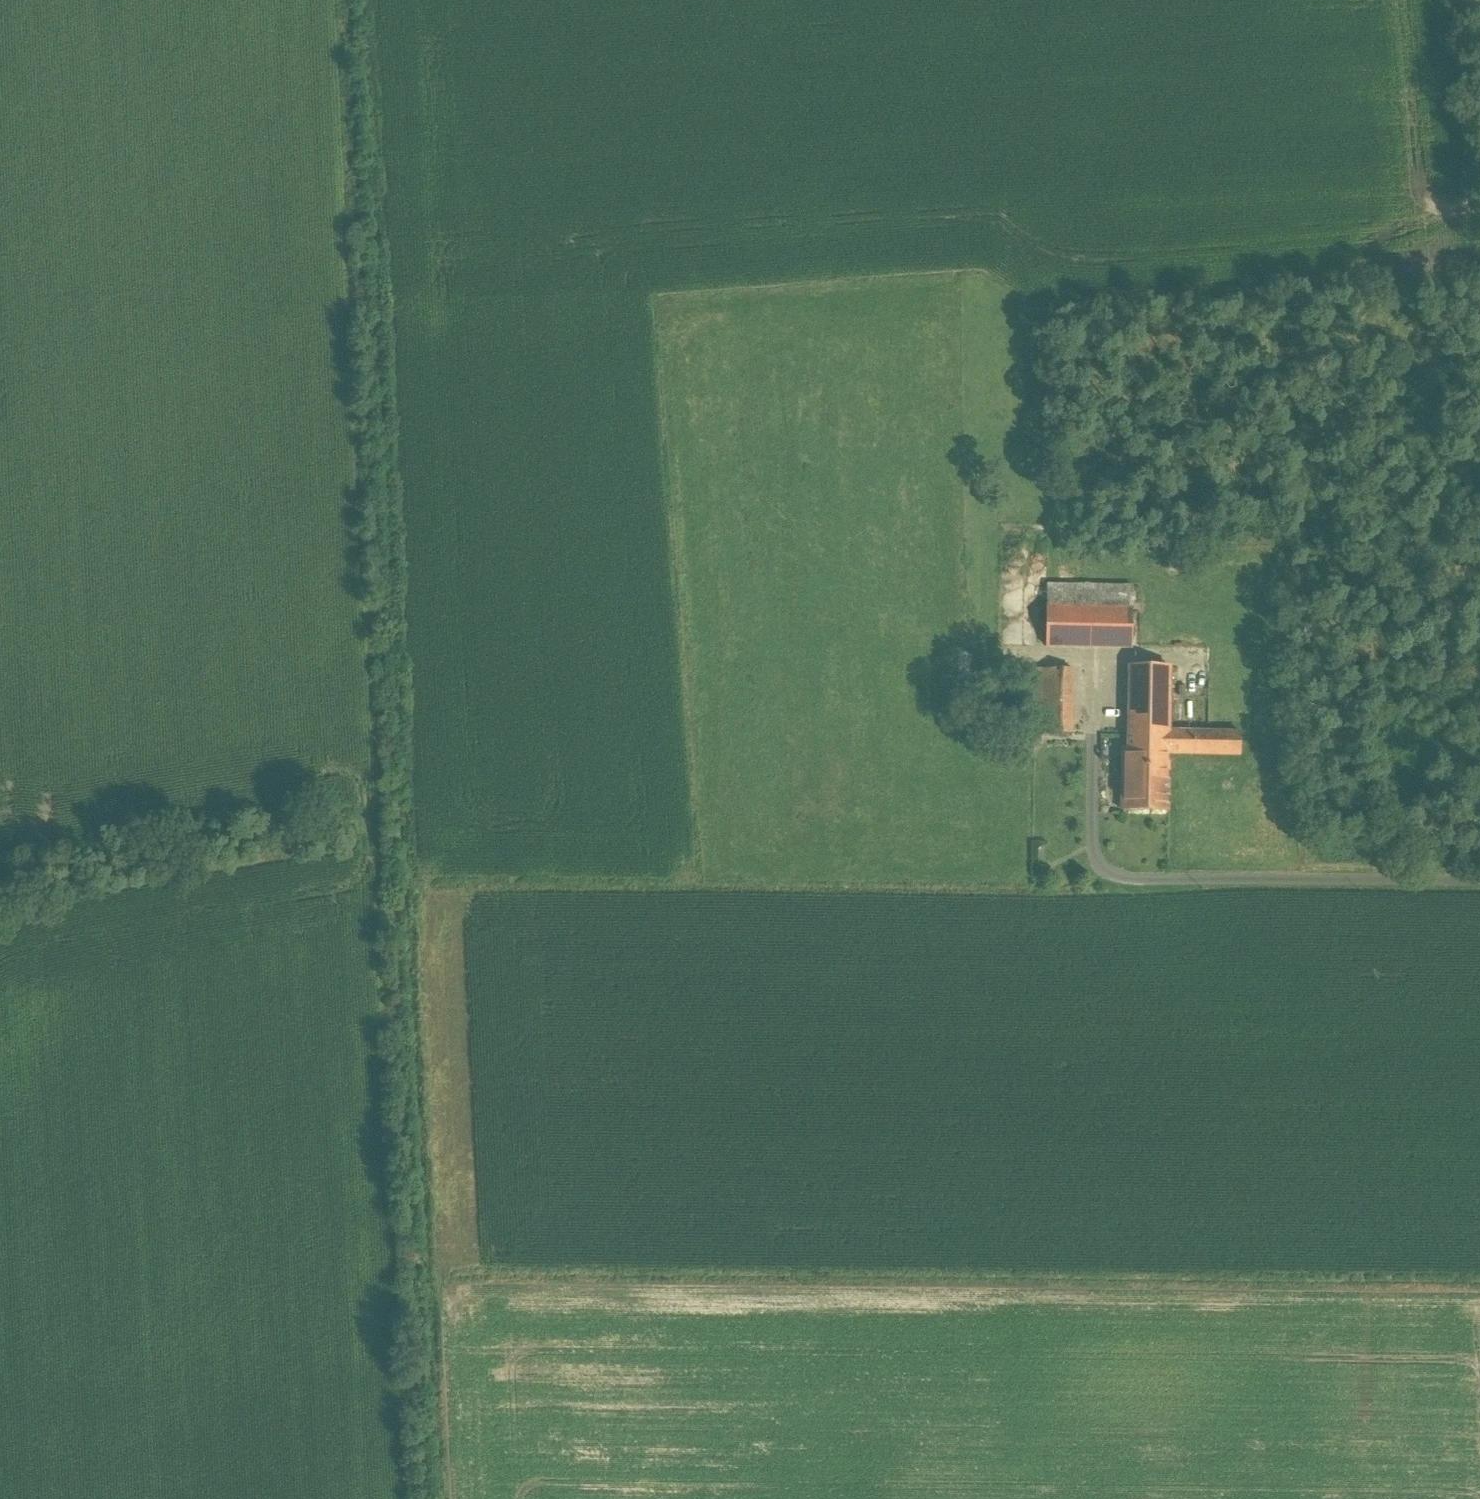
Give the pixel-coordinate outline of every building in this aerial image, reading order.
[(1134,578),(1050,576),(1048,637),(1133,639),(1134,578)] [(1073,728),(1073,663),(1048,663),(1048,728),(1073,728)] [(1133,666),(1131,759),(1170,760),(1170,756),(1243,755),(1242,683),(1210,683),(1209,733),(1172,732),(1171,666),(1133,666)] [(1169,811),(1170,760),(1131,759),(1125,759),(1125,811),(1169,811)]
